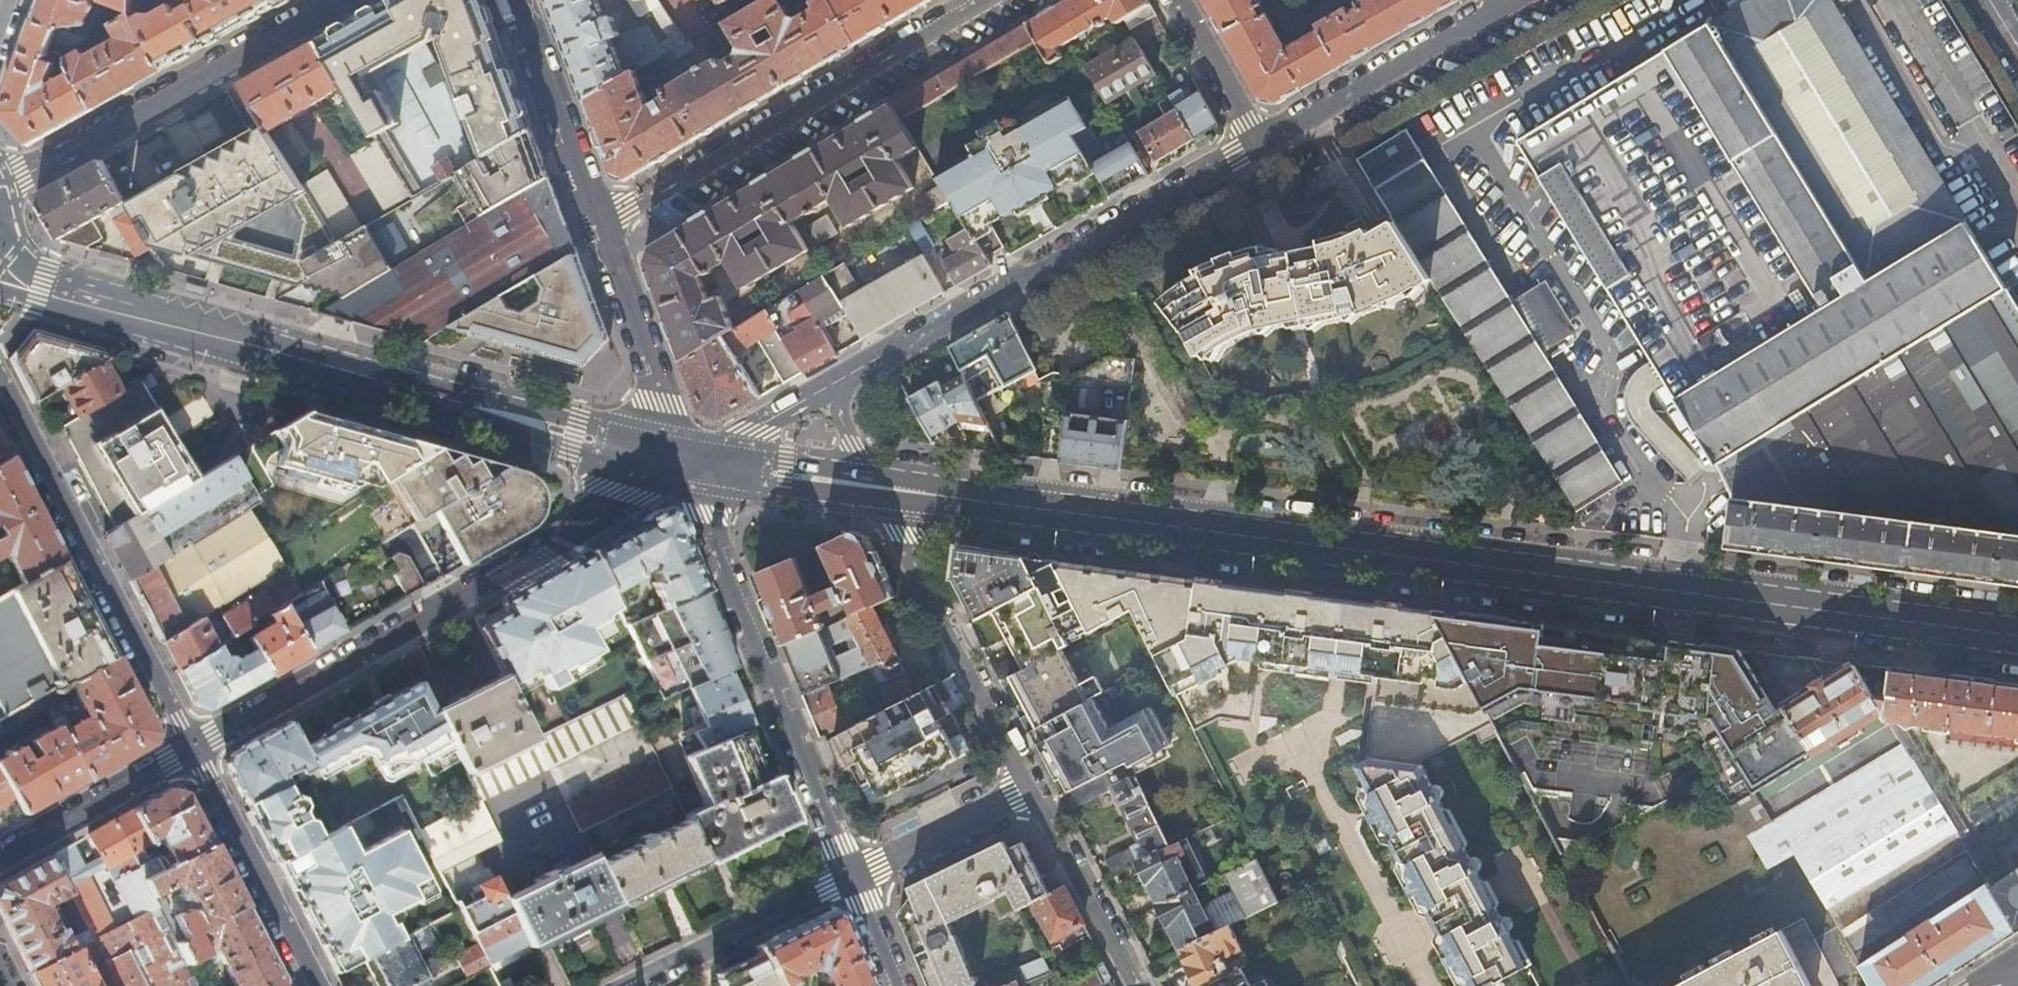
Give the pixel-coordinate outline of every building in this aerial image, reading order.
[(35,18),(57,26),(88,25),(95,3),(94,0),(41,0),(35,18)] [(133,11),(133,2),(133,0),(105,0),(133,11)] [(133,12),(164,69),(207,45),(268,11),(288,0),(194,0),(194,6),(189,8),(185,1),(177,6),(176,5),(156,16),(147,15),(140,2),(133,2),(133,11),(133,12)] [(345,85),(356,102),(368,122),(378,138),(414,197),(424,191),(387,131),(399,123),(381,92),(374,96),(364,78),(430,41),(435,27),(445,31),(440,43),(447,60),(453,77),(480,67),(479,62),(504,53),(484,0),(389,0),(318,40),(345,85)] [(585,100),(637,70),(674,49),(686,42),(659,0),(629,0),(638,14),(643,15),(652,10),(670,38),(659,44),(654,33),(658,31),(654,25),(650,27),(646,26),(621,36),(614,16),(606,19),(599,0),(548,0),(585,100)] [(812,3),(815,9),(797,20),(792,18),(780,0),(767,0),(728,24),(741,47),(740,54),(725,63),(721,57),(707,66),(706,64),(699,67),(700,70),(665,90),(669,96),(651,107),(637,70),(585,100),(614,177),(616,180),(619,181),(622,182),(626,181),(930,0),(817,0),(812,3)] [(1040,40),(1053,62),(1064,55),(1059,47),(1113,15),(1118,23),(1126,18),(1151,3),(1149,0),(1068,0),(1030,23),(1040,40)] [(1261,97),(1277,102),(1334,70),(1458,0),(1361,0),(1318,24),(1320,30),(1287,48),(1267,13),(1262,16),(1256,6),(1262,3),(1260,0),(1206,0),(1261,97)] [(1859,281),(1964,217),(1935,170),(1832,0),(1747,0),(1703,27),(1775,145),(1859,281)] [(1157,14),(1151,3),(1126,18),(1131,28),(1157,14)] [(126,90),(164,69),(133,12),(113,23),(121,38),(103,49),(100,44),(96,46),(98,52),(87,58),(78,43),(73,46),(63,51),(74,71),(95,108),(126,90)] [(1165,28),(1157,14),(1131,28),(1136,37),(1140,43),(1165,28)] [(95,108),(74,71),(54,83),(50,77),(56,62),(47,58),(54,38),(73,46),(78,43),(88,37),(57,26),(35,18),(18,63),(0,110),(0,111),(30,144),(95,108)] [(894,104),(904,120),(1040,40),(1030,23),(994,44),(964,62),(931,81),(894,104)] [(1732,172),(1775,145),(1703,27),(1659,54),(1732,172)] [(1140,43),(1136,37),(1119,47),(1116,42),(1100,51),(1103,57),(1086,67),(1107,103),(1157,73),(1140,43)] [(697,48),(692,39),(686,42),(674,49),(679,58),(697,48)] [(268,127),(292,167),(301,161),(282,129),(280,131),(277,126),(345,85),(318,40),(280,60),(241,82),(268,127)] [(532,129),(504,53),(479,62),(480,67),(453,77),(484,156),(532,129)] [(1732,172),(1659,54),(1520,140),(1674,393),(1815,308),(1732,172)] [(445,80),(453,77),(447,60),(421,73),(430,88),(445,80)] [(385,79),(425,150),(439,142),(399,71),(385,79)] [(1209,107),(1199,89),(1185,96),(1181,89),(1170,95),(1194,138),(1218,123),(1209,107)] [(938,175),(970,227),(988,256),(1005,247),(991,224),(1016,209),(1020,215),(1026,211),(1026,212),(1044,202),(1043,201),(1049,197),(1046,192),(1072,176),(1074,169),(1088,161),(1085,155),(1073,134),(1088,126),(1070,92),(1021,121),(1017,114),(1003,122),(1002,123),(1003,124),(984,135),(984,134),(982,135),(969,143),(975,152),(938,175)] [(1194,138),(1170,95),(1159,102),(1166,115),(1140,131),(1157,161),(1194,138)] [(368,122),(356,102),(335,114),(346,134),(368,122)] [(899,159),(920,147),(904,120),(894,104),(822,146),(737,197),(648,250),(645,252),(644,255),(644,259),(682,361),(724,336),(735,329),(722,295),(711,299),(702,277),(729,261),(744,288),(810,249),(794,222),(833,198),(850,225),(915,187),(899,159)] [(979,129),(982,135),(984,134),(984,135),(1003,124),(1002,123),(1003,122),(999,116),(979,129)] [(1092,164),(1111,197),(1150,175),(1130,141),(1120,125),(1097,138),(1102,146),(1087,154),(1092,164)] [(285,252),(328,227),(302,184),(292,167),(268,127),(262,131),(257,142),(246,139),(243,150),(235,149),(268,203),(278,206),(286,202),(299,223),(285,252)] [(550,177),(532,129),(484,156),(476,161),(466,167),(474,182),(470,184),(488,213),(550,177)] [(1408,129),(1359,159),(1398,222),(1433,279),(1469,334),(1576,509),(1624,481),(1547,355),(1510,295),(1408,129)] [(352,154),(387,212),(414,197),(378,138),(352,154)] [(1775,145),(1732,172),(1815,308),(1859,281),(1775,145)] [(252,272),(282,254),(224,236),(248,223),(251,212),(263,214),(266,202),(268,203),(235,149),(232,148),(228,158),(216,157),(208,160),(203,151),(187,161),(192,169),(130,204),(153,243),(252,272)] [(442,181),(457,172),(448,156),(433,165),(442,181)] [(70,178),(35,197),(60,238),(88,246),(104,237),(93,220),(109,210),(137,256),(155,246),(153,243),(130,204),(102,159),(70,178)] [(302,184),(328,227),(337,241),(361,227),(327,169),(302,184)] [(391,269),(344,297),(320,311),(425,341),(450,326),(577,250),(550,177),(488,213),(391,269)] [(927,193),(936,208),(951,198),(942,184),(927,193)] [(820,243),(838,232),(827,214),(809,224),(820,243)] [(1815,308),(1674,393),(1717,463),(2006,287),(1964,217),(1859,281),(1815,308)] [(1173,293),(1163,302),(1188,330),(1202,356),(1208,353),(1228,340),(1239,334),(1260,326),(1271,322),(1286,321),(1297,318),(1314,314),(1316,320),(1356,310),(1358,317),(1375,311),(1372,304),(1389,297),(1394,295),(1415,284),(1421,285),(1433,279),(1398,222),(1373,237),(1370,231),(1358,240),(1330,247),(1332,254),(1318,258),(1316,250),(1288,257),(1273,260),(1271,253),(1253,257),(1250,250),(1234,256),(1236,263),(1214,270),(1173,293)] [(361,227),(337,241),(302,261),(312,277),(305,281),(309,288),(315,286),(317,290),(323,287),(327,291),(332,289),(334,294),(340,291),(344,297),(391,269),(365,224),(361,227)] [(337,241),(328,227),(285,252),(284,255),(282,254),(252,272),(298,285),(305,281),(312,277),(302,261),(337,241)] [(945,261),(957,284),(993,264),(988,256),(970,227),(951,238),(959,252),(945,261)] [(606,340),(610,338),(577,250),(450,326),(475,334),(586,368),(587,364),(606,340)] [(872,333),(946,290),(925,252),(863,288),(848,262),(826,275),(845,307),(862,338),(872,333)] [(818,322),(845,307),(826,275),(800,290),(818,322)] [(1510,295),(1547,355),(1576,337),(1539,277),(1510,295)] [(1717,463),(1732,496),(2017,533),(2017,306),(2006,287),(1717,463)] [(805,371),(836,353),(818,322),(800,290),(767,310),(805,371)] [(735,329),(724,336),(735,354),(764,337),(789,379),(805,371),(767,310),(735,329)] [(990,353),(1006,382),(1020,375),(1037,367),(1023,338),(1009,310),(951,343),(963,367),(990,353)] [(15,357),(36,398),(61,383),(102,360),(109,355),(34,334),(15,357)] [(735,354),(724,336),(682,361),(701,412),(721,418),(760,396),(735,354)] [(61,383),(79,414),(120,391),(102,360),(61,383)] [(1106,361),(1074,372),(1073,397),(1104,387),(1099,431),(992,419),(1007,454),(1126,469),(1127,456),(1135,363),(1106,361)] [(1037,367),(1020,375),(1024,384),(1042,375),(1037,367)] [(964,427),(993,430),(964,370),(942,382),(961,421),(964,427)] [(79,414),(61,424),(78,458),(113,526),(114,526),(194,478),(144,391),(158,383),(152,372),(120,391),(79,414)] [(949,428),(961,421),(942,382),(940,379),(909,395),(936,443),(959,446),(949,428)] [(303,412),(287,422),(278,465),(286,467),(285,474),(346,488),(372,473),(378,483),(393,476),(436,450),(303,412)] [(61,424),(59,425),(77,458),(78,458),(61,424)] [(59,425),(52,429),(69,462),(77,458),(59,425)] [(10,456),(5,446),(0,437),(0,462),(10,456)] [(436,450),(393,476),(417,518),(434,508),(501,468),(436,450)] [(113,526),(113,527),(105,532),(130,579),(170,555),(157,535),(162,532),(160,528),(246,474),(234,454),(194,478),(114,526),(113,526)] [(8,557),(21,582),(62,557),(36,507),(10,456),(0,462),(0,555),(8,557)] [(520,474),(501,468),(434,508),(453,545),(505,514),(516,534),(526,528),(530,523),(533,518),(535,513),(536,507),(536,501),(535,495),(533,489),(530,484),(527,479),(522,475),(520,474)] [(1732,496),(1726,547),(2017,585),(2017,533),(1732,496)] [(170,555),(130,579),(161,640),(198,617),(283,565),(271,546),(248,508),(170,555)] [(653,582),(664,608),(707,589),(676,514),(662,509),(590,549),(602,574),(611,591),(639,576),(637,573),(645,568),(652,570),(656,580),(653,582)] [(463,564),(516,534),(505,514),(453,545),(463,564)] [(755,575),(784,644),(825,628),(821,617),(824,612),(829,610),(841,604),(846,602),(851,605),(856,615),(874,607),(897,596),(870,537),(868,536),(865,535),(848,533),(823,546),(841,585),(813,597),(797,558),(755,575)] [(992,610),(1040,584),(1026,556),(1006,553),(959,547),(956,574),(964,588),(978,617),(992,610)] [(631,636),(590,549),(496,598),(505,614),(479,626),(515,697),(554,674),(561,689),(610,662),(604,651),(631,636)] [(394,573),(407,596),(426,585),(409,555),(400,552),(392,557),(399,570),(394,573)] [(1056,560),(1026,556),(1040,584),(1070,645),(1095,696),(1123,682),(1129,679),(1129,680),(1162,663),(1136,610),(1091,631),(1056,560)] [(21,582),(0,595),(0,719),(39,696),(115,657),(106,640),(62,557),(21,582)] [(1430,609),(1056,560),(1091,631),(1136,610),(1162,663),(1180,699),(1244,668),(1477,697),(1430,609)] [(198,617),(161,640),(176,670),(222,641),(282,603),(300,592),(290,576),(265,592),(263,590),(215,621),(216,623),(211,626),(208,621),(203,624),(198,617)] [(284,605),(309,652),(347,630),(318,580),(300,592),(282,603),(284,605)] [(1063,648),(1070,645),(1040,584),(992,610),(1023,669),(1034,663),(1043,659),(1063,648)] [(653,679),(663,699),(690,687),(728,670),(739,666),(707,589),(664,608),(628,624),(631,636),(654,679),(653,679)] [(841,604),(829,610),(832,615),(844,610),(841,604)] [(248,641),(252,649),(268,675),(309,652),(284,605),(269,615),(273,623),(250,637),(248,641)] [(871,666),(891,707),(915,694),(903,670),(904,669),(874,607),(856,615),(848,619),(870,663),(871,666)] [(1670,640),(1669,644),(1614,637),(1613,645),(1612,644),(1612,646),(1599,644),(1599,643),(1594,642),(1594,644),(1580,642),(1580,641),(1576,640),(1576,642),(1562,640),(1562,639),(1557,638),(1557,639),(1543,638),(1543,636),(1540,636),(1541,624),(1430,609),(1477,697),(1486,713),(1525,693),(1532,694),(1531,696),(1536,696),(1536,695),(1662,710),(1661,716),(1681,718),(1680,724),(1725,795),(1809,746),(1750,651),(1670,640)] [(822,736),(826,735),(891,707),(871,666),(842,679),(826,644),(840,638),(855,670),(870,663),(848,619),(825,628),(784,644),(822,736)] [(222,641),(176,670),(195,705),(209,708),(268,675),(252,649),(240,657),(233,658),(222,641)] [(1068,710),(1089,700),(1063,648),(1043,659),(1034,663),(1023,669),(1011,675),(1037,726),(1068,710)] [(1883,711),(1855,665),(1750,651),(1809,746),(1814,754),(1868,721),(1906,783),(1922,773),(1883,711)] [(135,696),(115,657),(39,696),(44,705),(46,708),(57,703),(54,697),(61,694),(64,699),(75,693),(83,708),(97,712),(94,715),(92,717),(86,717),(69,726),(62,714),(53,720),(56,725),(86,778),(147,744),(152,730),(135,696)] [(1129,679),(1123,682),(1142,720),(1175,784),(1176,786),(1193,778),(1193,779),(1215,769),(1196,730),(1180,699),(1162,663),(1129,680),(1129,679)] [(1855,665),(1883,711),(1922,773),(2017,928),(2017,686),(1855,665)] [(728,670),(690,687),(697,704),(689,708),(699,730),(694,732),(702,747),(747,728),(750,726),(749,723),(750,722),(728,675),(730,674),(728,670)] [(463,769),(534,737),(515,697),(506,681),(503,673),(434,710),(461,765),(463,769)] [(891,707),(826,735),(835,757),(843,770),(851,766),(861,785),(872,780),(881,797),(881,798),(959,755),(958,754),(950,737),(961,732),(945,700),(952,696),(943,679),(915,694),(891,707)] [(427,779),(461,765),(434,710),(420,683),(304,746),(318,772),(321,777),(375,747),(389,775),(417,761),(427,779)] [(54,697),(57,703),(64,699),(61,694),(54,697)] [(39,696),(0,719),(0,732),(44,705),(39,696)] [(463,769),(477,799),(635,725),(621,697),(534,737),(463,769)] [(1088,749),(1068,710),(1037,726),(1033,728),(1053,767),(1088,749)] [(309,784),(321,777),(318,772),(304,746),(289,720),(231,753),(227,767),(246,802),(265,792),(285,784),(281,775),(292,770),(297,780),(306,776),(306,777),(309,784)] [(1175,784),(1142,720),(1115,734),(1128,761),(1170,845),(1180,841),(1238,814),(1215,769),(1193,779),(1193,778),(1176,786),(1175,784)] [(1853,817),(1906,783),(1868,721),(1814,754),(1853,817)] [(1491,724),(1476,732),(1483,744),(1498,736),(1491,724)] [(86,778),(56,725),(29,740),(35,750),(30,753),(33,758),(30,761),(20,745),(9,752),(7,749),(4,751),(5,754),(0,757),(0,773),(24,814),(86,778)] [(747,728),(702,747),(684,755),(706,804),(685,814),(686,817),(706,858),(708,863),(798,820),(784,789),(782,791),(775,774),(767,777),(747,728)] [(950,737),(958,754),(970,748),(961,732),(950,737)] [(2017,928),(1922,773),(1906,783),(1853,817),(1814,754),(1809,746),(1725,795),(1767,866),(1795,851),(1875,985),(1928,985),(2017,928)] [(383,778),(389,775),(375,747),(321,777),(322,779),(370,753),(383,778)] [(1426,759),(1376,756),(1361,763),(1370,780),(1357,786),(1386,840),(1395,840),(1404,855),(1402,866),(1424,909),(1433,912),(1442,927),(1439,938),(1462,982),(1469,984),(1475,982),(1477,985),(1508,985),(1511,984),(1507,975),(1531,963),(1426,759)] [(671,787),(657,759),(567,804),(581,831),(671,787)] [(1170,845),(1128,761),(1072,789),(1079,803),(1113,786),(1141,843),(1108,859),(1114,872),(1138,860),(1170,845)] [(24,814),(0,773),(0,827),(24,814)] [(872,780),(861,785),(870,802),(881,797),(872,780)] [(291,782),(246,802),(249,809),(264,838),(333,970),(404,938),(393,918),(442,896),(410,835),(366,856),(351,830),(329,841),(312,815),(291,782)] [(169,788),(133,808),(151,843),(157,839),(160,844),(164,842),(167,848),(156,854),(164,869),(213,844),(199,818),(186,793),(169,788)] [(415,829),(441,873),(500,841),(477,799),(415,829)] [(133,808),(115,819),(139,867),(149,861),(143,848),(151,844),(151,843),(133,808)] [(595,862),(616,903),(706,858),(686,817),(648,836),(646,832),(643,833),(643,832),(640,833),(641,834),(637,836),(640,842),(636,843),(636,842),(595,862)] [(109,866),(135,918),(159,906),(145,879),(139,867),(115,819),(89,834),(106,867),(109,866)] [(976,984),(975,982),(972,975),(951,926),(1009,890),(1018,909),(1019,908),(1050,892),(1023,840),(1008,847),(1005,840),(909,887),(914,895),(901,913),(931,985),(971,985),(976,984)] [(1180,841),(1170,845),(1138,860),(1160,904),(1160,905),(1194,888),(1179,857),(1185,853),(1180,841)] [(1259,857),(1252,842),(1229,853),(1235,868),(1259,857)] [(51,855),(94,939),(116,928),(73,843),(51,855)] [(157,873),(152,876),(145,879),(159,906),(199,985),(223,985),(215,971),(206,952),(203,948),(196,932),(245,906),(229,875),(213,844),(164,869),(157,873)] [(4,918),(11,932),(30,971),(94,939),(51,855),(0,884),(0,911),(4,918)] [(525,941),(528,946),(616,903),(595,862),(593,856),(504,900),(510,912),(525,941)] [(1282,901),(1266,869),(1259,857),(1235,868),(1226,873),(1241,903),(1249,917),(1282,901)] [(1054,938),(1084,922),(1064,884),(1050,892),(1019,908),(1026,922),(1042,914),(1054,938)] [(459,909),(472,933),(510,912),(504,900),(498,888),(459,909)] [(1181,948),(1216,932),(1210,919),(1194,888),(1160,905),(1181,948)] [(1234,924),(1249,917),(1241,903),(1210,919),(1216,932),(1231,924),(1232,925),(1234,924)] [(135,918),(116,928),(94,939),(30,971),(38,985),(97,985),(86,963),(93,959),(106,985),(199,985),(159,906),(135,918)] [(284,980),(266,946),(245,906),(196,932),(203,948),(214,942),(216,947),(206,952),(215,971),(219,968),(217,963),(223,960),(236,985),(273,985),(284,980)] [(756,945),(762,957),(777,985),(784,985),(794,981),(792,975),(808,967),(810,969),(811,969),(813,970),(815,970),(817,970),(825,985),(867,985),(871,984),(842,917),(837,915),(827,911),(756,945)] [(477,942),(486,960),(525,941),(510,912),(472,933),(477,942)] [(1232,925),(1231,924),(1216,932),(1181,948),(1198,985),(1202,985),(1232,972),(1225,955),(1242,947),(1232,925)] [(363,959),(377,985),(409,985),(412,985),(421,985),(429,982),(426,976),(438,970),(431,957),(420,963),(415,953),(434,943),(425,926),(404,938),(400,940),(387,947),(363,959)] [(1672,985),(1811,985),(1781,930),(1779,928),(1672,985)] [(464,978),(489,966),(486,960),(477,942),(453,955),(464,978)] [(1025,982),(1052,972),(1044,955),(1019,966),(1025,982)] [(762,957),(719,978),(723,985),(777,985),(762,957)] [(1114,979),(1106,963),(1064,985),(1101,985),(1114,979)] [(1232,972),(1202,985),(1262,985),(1260,981),(1253,985),(1243,967),(1232,972)]
